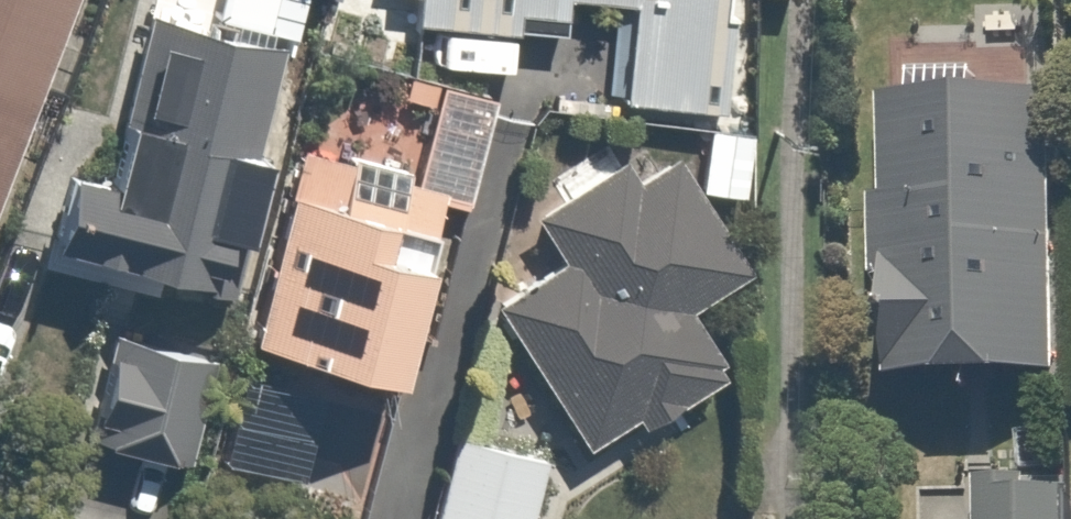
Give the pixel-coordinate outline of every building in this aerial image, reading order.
[(90,0),(0,0),(0,250),(90,0)] [(45,270),(233,319),(251,248),(274,254),(294,176),(275,171),(320,0),(229,0),(219,36),(159,21),(117,182),(71,170),(45,270)] [(404,4),(431,7),(429,37),(527,46),(529,27),(578,32),(581,10),(638,15),(629,114),(733,123),(744,0),(405,0),(404,4)] [(312,136),(260,349),(424,389),(452,278),(430,272),(437,243),(446,245),(456,204),(474,209),(498,109),(444,96),(427,164),(312,136)] [(1064,99),(904,102),(910,384),(1070,381),(1064,99)] [(572,257),(506,302),(599,440),(654,403),(673,430),(748,379),(698,306),(752,269),(701,194),(758,201),(766,136),(708,129),(700,193),(691,180),(659,202),(632,163),(547,221),(572,257)] [(234,366),(114,336),(85,451),(204,482),(234,366)] [(459,441),(438,518),(551,518),(564,469),(459,441)] [(987,518),(1070,518),(1070,484),(985,488),(987,518)]
